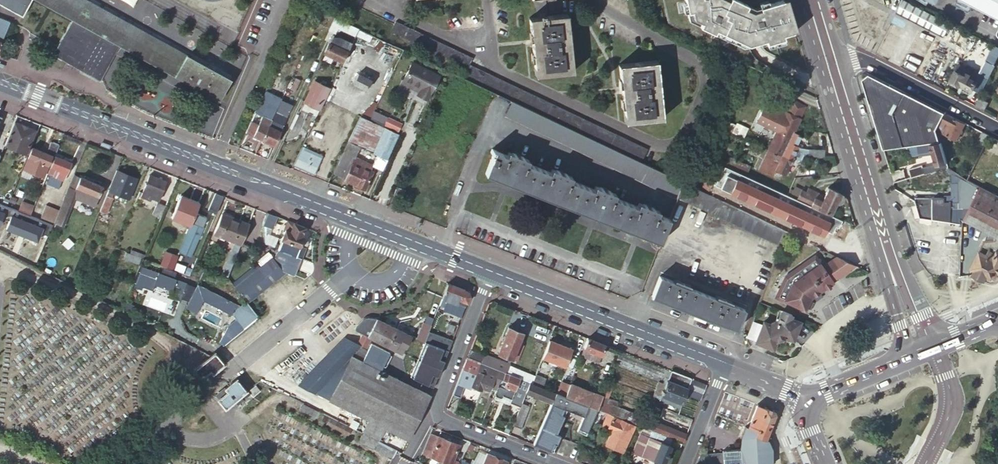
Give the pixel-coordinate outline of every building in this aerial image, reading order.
[(218,100),(229,79),(85,0),(36,0),(71,19),(75,21),(62,43),(69,47),(62,60),(98,81),(118,45),(218,100)] [(560,15),(547,16),(545,0),(542,0),(534,1),(535,17),(528,18),(535,75),(573,71),(566,14),(560,15)] [(798,29),(790,0),(780,0),(772,3),(771,0),(759,0),(762,7),(756,9),(737,0),(684,0),(678,1),(679,13),(688,12),(691,20),(743,46),(755,42),(765,40),(767,47),(787,42),(785,32),(798,29)] [(932,15),(902,0),(896,14),(943,38),(950,24),(932,15)] [(997,16),(997,0),(967,0),(997,16)] [(319,13),(307,7),(303,15),(316,21),(319,13)] [(330,20),(321,16),(318,22),(327,26),(330,20)] [(336,18),(334,17),(328,30),(336,34),(338,29),(355,37),(358,32),(359,29),(336,18)] [(9,22),(0,19),(0,46),(9,22)] [(52,54),(62,60),(69,47),(62,43),(75,21),(71,19),(52,54)] [(466,72),(463,79),(511,102),(600,145),(641,164),(648,150),(470,66),(472,60),(395,23),(389,37),(466,72)] [(370,37),(358,32),(355,37),(368,43),(370,37)] [(324,55),(342,64),(352,45),(335,37),(330,41),(324,55)] [(997,49),(989,44),(982,60),(990,64),(997,49)] [(656,62),(618,66),(625,124),(662,120),(656,62)] [(410,63),(402,82),(418,90),(417,93),(427,98),(438,77),(410,63)] [(374,71),(361,64),(351,85),(364,91),(374,71)] [(977,76),(956,65),(948,81),(957,86),(958,85),(970,91),(977,76)] [(882,152),(939,141),(935,127),(937,123),(943,112),(878,79),(868,74),(861,80),(882,152)] [(319,110),(329,90),(314,82),(304,103),(319,110)] [(418,90),(402,82),(400,86),(417,93),(418,90)] [(427,98),(417,93),(415,97),(426,102),(427,98)] [(276,109),(280,100),(271,96),(266,105),(276,109)] [(972,106),(982,111),(986,102),(977,97),(972,106)] [(783,112),(774,131),(788,138),(791,132),(798,118),(797,117),(803,106),(790,99),(784,112),(783,112)] [(261,140),(273,146),(292,105),(280,100),(276,109),(275,111),(261,140)] [(600,145),(511,102),(504,117),(593,159),(600,145)] [(368,121),(376,104),(372,103),(359,117),(368,121)] [(212,135),(220,108),(208,105),(201,132),(212,135)] [(246,132),(261,140),(275,111),(267,107),(258,124),(251,120),(246,132)] [(943,112),(937,123),(940,124),(942,121),(944,122),(939,132),(954,140),(963,123),(943,112)] [(398,135),(368,121),(359,117),(347,142),(358,147),(377,156),(386,160),(389,153),(393,144),(398,135)] [(399,124),(384,117),(381,125),(396,131),(399,124)] [(34,130),(13,121),(4,143),(25,152),(34,130)] [(731,124),(725,121),(722,128),(728,131),(731,124)] [(746,131),(733,124),(729,131),(742,138),(746,131)] [(788,138),(774,131),(764,151),(779,157),(782,152),(788,138)] [(802,155),(821,157),(821,151),(803,149),(793,145),(798,135),(791,132),(788,138),(782,152),(793,158),(799,160),(802,155)] [(986,135),(981,132),(975,144),(980,147),(986,135)] [(749,144),(743,141),(740,147),(746,150),(749,144)] [(939,142),(939,141),(882,152),(882,153),(927,145),(939,142)] [(53,155),(57,145),(50,142),(46,152),(32,146),(22,169),(44,178),(46,172),(53,155)] [(347,142),(332,175),(343,180),(353,159),(358,147),(347,142)] [(946,168),(939,142),(927,145),(915,148),(917,157),(930,154),(933,165),(920,169),(922,175),(946,168)] [(399,146),(393,144),(389,153),(395,155),(399,146)] [(676,198),(677,196),(681,183),(641,164),(600,145),(593,159),(676,198)] [(297,154),(318,162),(321,156),(301,147),(297,154)] [(779,157),(764,151),(761,149),(752,168),(772,176),(775,170),(783,174),(788,164),(790,165),(793,158),(782,152),(779,157)] [(491,155),(484,174),(529,192),(538,168),(522,163),(523,159),(513,154),(511,158),(490,150),(489,153),(491,155)] [(297,154),(291,167),(313,175),(318,162),(297,154)] [(70,162),(53,155),(46,172),(63,179),(70,162)] [(372,167),(381,171),(386,160),(377,156),(372,167)] [(719,161),(717,165),(744,177),(748,168),(727,158),(724,164),(719,161)] [(353,159),(343,180),(354,184),(353,186),(363,191),(371,172),(369,171),(371,167),(353,159)] [(983,173),(984,170),(973,164),(965,180),(973,185),(976,186),(977,184),(997,195),(997,180),(983,173)] [(907,171),(909,179),(922,175),(920,169),(920,167),(907,171)] [(529,192),(571,209),(572,209),(581,185),(565,179),(567,175),(555,171),(554,174),(538,168),(529,192)] [(116,170),(98,215),(101,216),(102,214),(104,214),(111,198),(110,197),(112,192),(127,198),(135,179),(116,170)] [(141,192),(139,191),(135,199),(143,202),(146,198),(150,200),(151,197),(158,200),(166,181),(149,174),(141,192)] [(75,189),(68,186),(58,210),(53,221),(62,225),(74,198),(94,206),(102,186),(80,177),(75,189)] [(781,247),(787,234),(708,196),(699,192),(681,183),(677,196),(781,247)] [(598,192),(581,185),(572,209),(616,226),(625,202),(609,196),(610,193),(599,188),(598,192)] [(787,234),(789,235),(804,242),(806,238),(812,224),(814,220),(743,187),(738,197),(713,185),(708,196),(787,234)] [(979,187),(974,198),(971,196),(968,201),(943,201),(942,196),(915,198),(915,204),(917,208),(921,217),(922,218),(924,218),(926,219),(949,222),(949,223),(958,223),(958,218),(961,220),(977,228),(995,237),(997,239),(997,197),(979,187)] [(794,200),(827,215),(833,204),(835,205),(837,204),(840,199),(839,196),(837,195),(838,194),(825,188),(820,197),(804,190),(802,195),(797,193),(794,200)] [(392,196),(400,199),(402,192),(395,189),(392,196)] [(191,221),(198,202),(179,194),(170,217),(189,225),(191,221)] [(21,201),(17,210),(29,214),(32,207),(32,205),(21,201)] [(616,226),(659,242),(668,219),(652,213),(653,209),(643,205),(641,209),(625,202),(616,226)] [(159,218),(164,206),(157,203),(151,215),(159,218)] [(41,219),(53,224),(53,221),(58,210),(45,205),(40,218),(41,219)] [(32,207),(29,214),(30,215),(36,217),(39,210),(32,207)] [(29,214),(17,210),(13,218),(27,224),(30,215),(29,214)] [(240,244),(248,224),(221,213),(213,233),(240,244)] [(277,216),(268,213),(263,224),(263,225),(272,228),(277,216)] [(27,224),(23,233),(33,238),(41,219),(40,218),(36,217),(30,215),(27,224)] [(15,253),(36,262),(53,224),(41,219),(33,238),(23,233),(15,253)] [(286,228),(278,249),(294,256),(295,256),(295,255),(300,257),(304,248),(298,246),(302,238),(299,236),(303,227),(287,220),(284,227),(286,228)] [(974,233),(977,228),(961,220),(961,230),(960,237),(968,237),(968,233),(974,233)] [(189,225),(178,252),(189,258),(203,226),(191,221),(189,225)] [(812,224),(806,238),(810,240),(817,226),(812,224)] [(995,237),(993,242),(982,242),(977,251),(978,252),(970,268),(972,269),(974,270),(972,274),(982,280),(983,278),(985,278),(987,279),(990,279),(993,279),(995,279),(997,278),(997,277),(997,239),(995,237)] [(129,253),(142,258),(144,254),(131,249),(129,253)] [(273,260),(271,258),(233,287),(244,302),(245,303),(283,273),(292,276),(300,257),(295,255),(295,256),(294,256),(278,249),(273,260)] [(160,265),(171,270),(176,256),(165,251),(160,265)] [(123,259),(139,265),(142,258),(129,253),(126,252),(123,259)] [(774,298),(804,312),(809,298),(833,284),(832,283),(838,279),(828,264),(822,268),(814,257),(784,277),(774,298)] [(181,300),(187,282),(140,265),(134,284),(152,291),(155,284),(170,290),(168,296),(181,300)] [(676,284),(658,277),(650,296),(735,329),(743,310),(725,303),(725,298),(721,297),(718,300),(683,286),(683,283),(678,281),(676,284)] [(465,291),(446,283),(438,302),(451,307),(454,301),(464,305),(468,297),(465,291)] [(224,331),(231,338),(256,317),(245,303),(244,302),(235,309),(231,316),(234,319),(227,326),(224,331)] [(792,316),(781,311),(777,323),(774,322),(770,324),(769,326),(762,323),(755,342),(773,349),(776,341),(784,337),(793,341),(800,323),(791,320),(792,316)] [(351,328),(391,350),(401,332),(374,319),(366,318),(351,328)] [(417,339),(425,341),(431,324),(422,322),(417,339)] [(505,327),(504,327),(494,353),(514,360),(520,345),(515,343),(519,332),(514,330),(513,327),(508,325),(505,327)] [(31,368),(17,385),(21,406),(31,403),(21,414),(38,410),(41,421),(57,418),(49,427),(73,447),(81,438),(77,423),(93,419),(82,374),(82,373),(87,367),(86,362),(79,363),(73,337),(70,341),(68,335),(59,337),(57,327),(37,350),(32,346),(34,353),(36,351),(42,357),(34,359),(39,363),(28,366),(31,368)] [(357,346),(342,338),(299,385),(314,393),(357,346)] [(603,345),(586,338),(579,354),(579,355),(597,362),(603,345)] [(439,348),(446,351),(450,342),(442,339),(439,348)] [(570,348),(547,339),(540,356),(562,365),(570,348)] [(358,347),(350,356),(427,396),(433,385),(409,372),(413,364),(393,353),(388,362),(358,347)] [(482,354),(468,349),(465,357),(485,365),(487,360),(480,357),(482,354)] [(216,371),(224,365),(214,352),(210,356),(193,369),(199,378),(200,377),(208,371),(211,375),(212,373),(216,371)] [(618,352),(613,363),(657,381),(662,370),(618,352)] [(313,361),(306,353),(292,364),(299,373),(313,361)] [(427,396),(350,356),(316,394),(367,420),(383,428),(405,439),(427,396)] [(491,376),(497,378),(500,371),(485,365),(465,357),(462,365),(476,370),(474,375),(469,386),(477,389),(479,386),(486,389),(491,376)] [(460,369),(466,372),(474,375),(476,370),(462,365),(460,369)] [(502,367),(501,371),(513,376),(515,369),(506,366),(505,368),(502,367)] [(655,387),(656,382),(614,366),(612,370),(655,387)] [(669,371),(662,368),(662,370),(657,381),(656,382),(655,387),(654,388),(652,393),(652,395),(658,398),(669,371)] [(460,369),(450,395),(456,397),(466,372),(460,369)] [(213,374),(212,373),(211,375),(208,371),(200,377),(204,382),(213,374)] [(497,378),(491,394),(492,396),(498,398),(501,396),(509,399),(518,378),(513,376),(501,371),(500,371),(497,378)] [(610,376),(652,393),(654,388),(612,371),(610,376)] [(704,385),(669,371),(658,398),(658,400),(679,408),(684,395),(698,400),(704,385)] [(533,373),(529,382),(541,387),(545,378),(541,377),(533,373)] [(626,421),(629,412),(613,406),(604,402),(606,397),(613,381),(607,378),(599,396),(595,408),(626,421)] [(247,394),(245,391),(235,380),(228,386),(223,389),(225,392),(217,399),(216,399),(224,408),(232,401),(235,404),(247,394)] [(518,406),(521,399),(524,391),(528,382),(523,380),(513,404),(518,406)] [(563,395),(568,383),(560,380),(555,392),(563,395)] [(524,391),(548,401),(552,391),(541,387),(529,382),(528,382),(524,391)] [(649,396),(623,385),(620,391),(647,402),(649,396)] [(258,391),(254,386),(248,391),(251,397),(258,391)] [(581,415),(590,419),(595,408),(585,404),(563,395),(555,392),(552,391),(548,401),(546,407),(548,408),(551,401),(559,404),(558,406),(581,415)] [(589,392),(585,404),(595,408),(599,396),(589,392)] [(646,403),(620,392),(617,398),(644,409),(646,403)] [(616,401),(606,397),(604,402),(613,406),(616,401)] [(518,406),(511,425),(519,428),(529,402),(521,399),(518,406)] [(316,417),(319,412),(302,403),(299,409),(316,417)] [(770,463),(769,448),(767,443),(767,439),(769,439),(771,432),(770,430),(775,414),(773,411),(757,405),(746,433),(748,435),(742,451),(731,452),(731,455),(697,457),(695,463),(761,463),(770,463)] [(657,417),(687,429),(690,419),(661,408),(657,417)] [(671,439),(681,442),(685,433),(630,411),(629,412),(626,421),(640,426),(671,439)] [(633,426),(604,413),(599,425),(611,430),(606,443),(623,450),(633,426)] [(575,431),(584,434),(590,419),(581,415),(575,431)] [(350,429),(328,418),(325,424),(347,435),(350,429)] [(383,428),(367,420),(361,431),(378,439),(383,428)] [(671,439),(640,426),(632,448),(641,452),(639,457),(658,463),(663,463),(670,445),(668,445),(671,439)] [(391,458),(395,450),(361,433),(357,441),(391,458)] [(420,454),(445,463),(449,463),(456,445),(436,437),(428,435),(420,454)] [(484,456),(476,452),(471,463),(481,463),(484,456)] [(486,454),(482,463),(504,463),(505,462),(486,454)]
